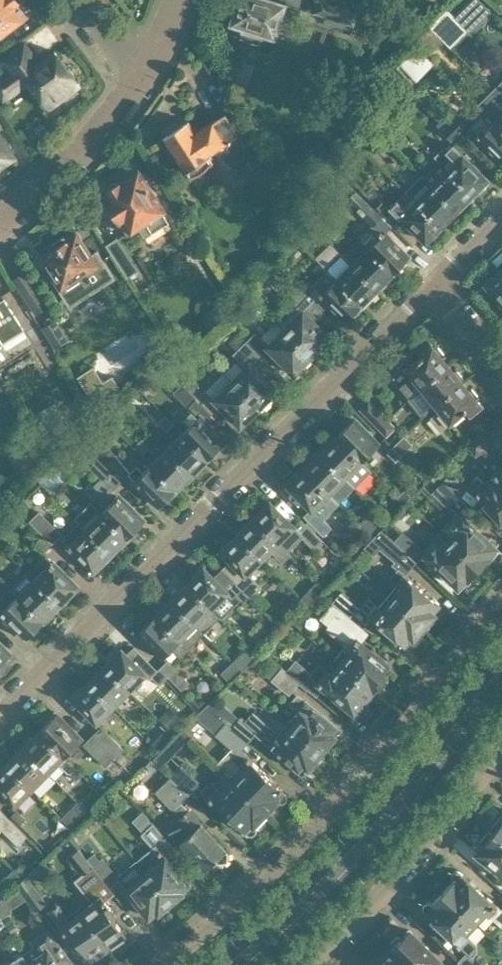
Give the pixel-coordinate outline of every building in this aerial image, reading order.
[(4,34),(5,32),(16,24),(18,24),(23,21),(23,18),(27,16),(18,4),(19,3),(17,0),(0,0),(0,38),(4,34)] [(232,23),(245,27),(244,28),(245,29),(243,36),(259,41),(262,34),(263,33),(278,37),(284,19),(296,23),(301,10),(286,5),(272,0),(236,0),(235,4),(238,5),(232,23)] [(316,13),(326,16),(330,3),(321,0),(316,13)] [(0,61),(0,90),(5,98),(27,81),(49,109),(81,86),(74,77),(75,75),(71,70),(69,70),(54,51),(34,66),(28,58),(33,55),(25,43),(0,61)] [(417,47),(397,67),(414,84),(434,63),(417,47)] [(495,88),(478,105),(485,112),(501,129),(501,96),(495,88)] [(472,125),(483,135),(481,137),(501,158),(501,129),(485,112),(472,125)] [(245,144),(226,114),(214,122),(213,122),(195,133),(188,122),(164,137),(187,171),(191,177),(194,176),(197,175),(200,173),(204,171),(207,168),(210,165),(214,162),(209,155),(215,151),(229,172),(237,170),(245,165),(249,159),(263,180),(266,178),(275,192),(281,188),(272,174),(275,172),(253,139),(245,144)] [(457,117),(450,124),(459,133),(466,126),(457,117)] [(459,133),(450,124),(444,130),(452,139),(459,133)] [(13,156),(0,135),(0,164),(13,156)] [(445,146),(436,155),(442,161),(473,194),(475,192),(478,193),(484,188),(483,184),(488,179),(464,155),(462,156),(452,145),(448,149),(445,146)] [(442,161),(426,177),(457,209),(459,208),(462,209),(467,203),(466,200),(473,194),(442,161)] [(114,201),(107,205),(125,233),(129,231),(132,235),(141,229),(146,236),(169,222),(139,174),(123,184),(121,181),(118,183),(114,182),(111,184),(110,189),(107,190),(114,201)] [(423,174),(406,190),(415,199),(415,200),(441,226),(448,219),(451,220),(457,214),(456,211),(457,209),(426,177),(423,174)] [(375,223),(383,216),(383,215),(380,212),(371,203),(357,188),(347,198),(365,215),(351,229),(360,237),(359,238),(394,273),(396,271),(399,272),(404,267),(404,263),(409,258),(384,233),(385,232),(375,223)] [(441,226),(415,200),(415,199),(406,190),(392,205),(426,240),(432,235),(435,235),(441,230),(440,227),(441,226)] [(379,195),(371,203),(380,212),(382,210),(388,204),(379,195)] [(90,255),(77,234),(67,240),(64,236),(48,247),(51,251),(41,257),(63,290),(72,303),(96,288),(97,291),(116,279),(97,250),(90,255)] [(118,237),(108,244),(128,276),(139,269),(118,237)] [(394,273),(359,238),(344,253),(353,262),(353,263),(378,288),(380,287),(383,288),(388,283),(388,279),(394,273)] [(342,251),(325,268),(328,271),(362,305),(369,298),(372,299),(378,293),(377,290),(378,288),(353,263),(353,262),(344,253),(342,251)] [(292,281),(287,276),(276,266),(265,279),(296,310),(300,306),(302,308),(284,326),(312,354),(314,352),(317,352),(322,347),(322,344),(330,336),(314,320),(322,312),(292,281)] [(486,283),(492,291),(491,294),(497,301),(501,301),(501,302),(501,301),(501,270),(486,283)] [(361,306),(362,305),(328,271),(312,285),(310,283),(292,281),(322,312),(331,303),(347,319),(353,314),(356,315),(361,309),(361,306)] [(26,272),(25,272),(14,279),(35,312),(47,304),(26,272)] [(24,330),(5,299),(0,302),(0,345),(24,330)] [(42,328),(55,349),(69,339),(56,319),(42,328)] [(312,354),(284,326),(266,344),(294,373),(302,364),(305,364),(310,359),(310,356),(312,354)] [(248,343),(247,343),(254,350),(254,349),(263,340),(256,334),(248,343)] [(412,377),(400,387),(409,398),(420,387),(448,364),(443,357),(443,353),(438,347),(434,347),(429,341),(417,351),(421,355),(405,368),(412,377)] [(247,367),(233,381),(259,407),(261,405),(264,405),(269,400),(269,397),(277,389),(261,373),(269,365),(254,349),(254,350),(247,343),(248,343),(247,342),(235,354),(247,367)] [(158,361),(155,365),(163,373),(167,370),(158,361)] [(409,398),(408,399),(422,417),(435,405),(463,382),(462,382),(463,377),(458,371),(454,371),(448,364),(420,387),(409,398)] [(95,367),(78,378),(97,408),(114,397),(112,394),(121,388),(114,376),(104,382),(95,367)] [(0,372),(0,390),(8,385),(0,372)] [(233,381),(231,379),(224,372),(207,389),(195,378),(193,380),(188,376),(182,382),(182,383),(212,414),(221,405),(241,426),(249,418),(252,419),(257,413),(257,410),(259,407),(233,381)] [(468,390),(463,382),(435,405),(439,410),(431,417),(442,430),(450,424),(451,424),(467,411),(470,414),(482,405),(477,399),(478,395),(473,389),(468,390)] [(203,423),(212,414),(182,383),(174,391),(193,410),(185,417),(191,423),(182,433),(207,459),(208,458),(213,458),(217,453),(217,449),(223,443),(203,423)] [(368,399),(360,407),(359,408),(380,430),(389,421),(368,399)] [(57,401),(35,413),(51,441),(73,429),(57,401)] [(166,414),(158,421),(168,430),(175,423),(166,414)] [(343,429),(337,436),(362,461),(363,460),(379,445),(354,419),(352,420),(349,420),(343,426),(343,429)] [(403,436),(389,421),(380,430),(394,444),(403,436)] [(118,455),(94,431),(93,430),(85,438),(92,444),(91,446),(108,464),(118,455)] [(477,455),(494,439),(485,430),(468,445),(477,455)] [(207,459),(182,433),(166,448),(192,474),(193,473),(197,473),(202,469),(201,465),(207,459)] [(362,461),(337,436),(330,442),(327,442),(321,448),(321,451),(321,452),(356,488),(372,472),(363,462),(365,461),(363,460),(362,461)] [(412,445),(403,436),(394,444),(395,445),(388,452),(397,460),(412,445)] [(141,438),(134,446),(143,455),(151,448),(141,438)] [(192,474),(166,448),(151,463),(177,489),(183,483),(187,483),(192,479),(191,475),(192,474)] [(90,450),(83,457),(89,462),(87,464),(102,479),(96,485),(105,495),(112,502),(102,512),(128,538),(129,537),(132,538),(138,533),(137,529),(145,521),(119,495),(120,495),(114,489),(122,481),(91,450),(90,450)] [(311,461),(305,468),(340,504),(356,488),(321,452),(320,452),(317,452),(311,458),(311,461)] [(496,474),(501,480),(501,468),(491,457),(485,463),(495,474),(496,474)] [(177,489),(151,463),(144,470),(138,464),(129,473),(135,478),(134,478),(161,505),(168,498),(172,499),(176,494),(176,490),(177,489)] [(289,483),(287,485),(311,509),(303,517),(323,537),(325,535),(332,529),(323,520),(340,504),(305,468),(298,474),(295,474),(289,480),(289,483)] [(453,470),(443,480),(456,492),(460,496),(469,486),(453,470)] [(495,474),(486,483),(478,475),(468,484),(477,493),(501,520),(501,480),(496,474),(495,474)] [(405,491),(398,498),(405,504),(412,498),(405,491)] [(456,492),(445,504),(450,508),(451,506),(457,512),(458,512),(461,515),(470,506),(460,496),(456,492)] [(92,502),(75,518),(79,522),(111,554),(119,547),(122,548),(128,542),(127,539),(128,538),(102,512),(92,502)] [(260,512),(254,518),(288,552),(289,550),(303,537),(314,548),(323,540),(323,539),(302,518),(294,525),(271,502),(269,503),(265,503),(260,508),(260,512)] [(40,511),(31,520),(44,533),(42,536),(50,545),(62,533),(40,511)] [(458,512),(439,532),(479,570),(489,559),(487,557),(496,548),(458,512)] [(366,516),(360,523),(371,533),(377,526),(366,516)] [(288,552),(254,518),(247,525),(244,524),(238,530),(238,534),(263,560),(273,551),(283,561),(292,553),(289,550),(288,552)] [(79,522),(63,538),(68,544),(95,571),(102,563),(106,564),(111,559),(110,555),(111,554),(79,522)] [(405,574),(416,562),(395,542),(381,529),(365,546),(375,555),(380,548),(395,561),(393,564),(398,568),(390,578),(398,584),(388,595),(428,629),(434,622),(433,617),(436,614),(433,612),(439,604),(405,574)] [(479,570),(439,532),(423,549),(422,549),(426,553),(425,554),(459,587),(468,578),(470,580),(479,570)] [(250,573),(263,560),(238,534),(231,541),(227,540),(222,546),(222,550),(221,551),(232,562),(223,570),(249,596),(250,595),(252,597),(263,586),(250,573)] [(50,545),(42,536),(35,542),(44,551),(50,545)] [(414,541),(404,551),(416,562),(417,563),(425,554),(426,553),(422,549),(423,549),(414,541)] [(45,555),(30,570),(28,572),(61,604),(62,603),(65,604),(71,599),(70,595),(78,588),(45,555)] [(249,596),(223,570),(215,578),(204,568),(203,569),(199,568),(193,574),(194,578),(187,584),(220,617),(222,619),(243,599),(244,601),(249,596)] [(61,604),(28,572),(11,587),(45,621),(46,620),(49,621),(54,615),(54,612),(61,604)] [(308,604),(324,588),(317,581),(301,597),(308,604)] [(220,617),(187,584),(181,591),(177,590),(171,596),(172,599),(171,601),(204,633),(220,617)] [(11,587),(0,598),(0,609),(1,610),(1,611),(28,637),(36,630),(39,631),(44,625),(43,622),(45,621),(11,587)] [(333,602),(332,603),(350,617),(359,606),(342,591),(333,602)] [(370,598),(356,615),(365,622),(371,615),(405,644),(412,636),(415,639),(417,637),(422,636),(428,629),(388,595),(379,605),(370,598)] [(204,633),(171,601),(170,602),(166,601),(161,606),(162,610),(155,617),(188,649),(204,633)] [(370,634),(350,617),(332,603),(319,619),(328,625),(327,630),(349,648),(340,659),(375,689),(376,690),(394,669),(363,642),(370,634)] [(280,616),(275,620),(281,627),(288,621),(284,616),(280,616)] [(188,649),(155,617),(149,623),(145,622),(139,628),(140,632),(139,633),(162,658),(173,648),(181,657),(188,649)] [(274,624),(270,628),(270,633),(271,634),(274,637),(281,630),(274,624)] [(4,665),(3,662),(11,655),(0,644),(0,669),(4,665)] [(135,645),(135,646),(126,654),(122,650),(121,651),(117,650),(112,656),(113,660),(106,666),(131,692),(148,675),(150,678),(153,675),(161,683),(168,677),(159,668),(158,669),(135,645)] [(247,649),(244,652),(244,657),(247,659),(248,661),(253,655),(252,654),(247,649)] [(375,689),(340,659),(336,656),(326,667),(320,662),(312,672),(296,658),(287,669),(286,671),(300,682),(308,689),(315,679),(317,681),(318,680),(356,713),(357,714),(358,714),(359,714),(361,714),(362,714),(364,713),(365,712),(366,712),(366,710),(367,709),(367,708),(367,706),(367,705),(366,704),(366,703),(364,701),(375,689)] [(168,659),(160,667),(159,668),(168,677),(169,675),(182,689),(190,681),(168,659)] [(231,662),(219,674),(226,680),(226,681),(238,669),(237,668),(231,662)] [(131,692),(106,666),(105,667),(101,667),(96,672),(96,676),(90,683),(114,708),(131,692)] [(286,671),(287,669),(283,666),(272,679),(290,694),(300,682),(286,671)] [(114,708),(90,683),(84,689),(80,688),(74,694),(74,697),(72,699),(98,724),(114,708)] [(298,710),(288,723),(322,752),(324,751),(327,751),(331,745),(331,741),(340,731),(297,694),(289,703),(298,710)] [(207,704),(196,717),(216,734),(235,750),(230,755),(240,765),(230,775),(229,777),(267,813),(279,801),(280,802),(281,802),(282,803),(284,803),(285,802),(286,801),(287,800),(288,799),(288,797),(287,796),(287,794),(286,793),(248,758),(249,755),(243,749),(249,742),(231,727),(233,725),(227,721),(207,704)] [(169,709),(160,719),(171,729),(180,720),(169,709)] [(254,713),(248,719),(242,714),(233,725),(231,727),(249,742),(257,733),(304,774),(322,752),(288,723),(279,734),(254,713)] [(80,741),(55,716),(54,717),(51,716),(45,722),(46,726),(39,732),(65,758),(80,741)] [(102,725),(93,734),(115,756),(116,756),(125,766),(131,760),(122,750),(124,748),(102,725)] [(160,729),(149,740),(159,750),(169,738),(160,729)] [(65,758),(39,732),(33,738),(29,737),(23,743),(24,747),(23,748),(49,774),(58,765),(66,774),(67,773),(73,766),(65,758)] [(115,756),(93,734),(84,743),(106,766),(115,756)] [(49,774),(23,748),(22,749),(19,748),(13,754),(14,757),(7,764),(33,790),(49,774)] [(7,764),(0,770),(0,790),(16,806),(33,790),(7,764)] [(183,764),(172,776),(190,794),(202,781),(183,764)] [(81,774),(73,766),(67,773),(75,781),(77,779),(81,774)] [(229,777),(230,775),(225,770),(214,782),(212,779),(202,789),(210,798),(211,797),(248,833),(249,834),(250,834),(252,835),(253,834),(254,834),(255,833),(256,833),(257,832),(257,831),(257,830),(257,829),(257,827),(256,826),(255,825),(267,813),(229,777)] [(181,802),(190,794),(172,776),(156,791),(173,809),(174,809),(181,816),(179,819),(185,825),(183,827),(170,833),(167,836),(166,837),(167,839),(168,838),(177,847),(182,842),(207,869),(216,860),(218,863),(224,862),(229,858),(229,852),(190,810),(189,811),(181,802)] [(62,817),(71,826),(72,826),(88,810),(78,801),(62,817)] [(18,808),(11,816),(20,824),(27,817),(18,808)] [(144,810),(133,820),(145,833),(142,835),(152,847),(137,860),(170,903),(182,894),(181,892),(190,885),(159,846),(167,839),(166,837),(167,836),(144,810)] [(18,846),(26,838),(16,828),(8,819),(0,811),(0,827),(18,846)] [(501,817),(490,830),(501,839),(501,818),(501,817)] [(490,830),(480,843),(484,846),(477,854),(501,874),(501,839),(490,830)] [(79,848),(68,857),(78,869),(82,875),(76,880),(80,886),(90,898),(80,906),(110,949),(124,940),(121,936),(125,933),(114,916),(117,913),(107,899),(115,893),(111,887),(107,882),(87,858),(88,858),(79,848)] [(170,903),(137,860),(119,875),(103,856),(101,859),(95,852),(88,858),(87,858),(107,882),(111,887),(120,879),(126,886),(125,887),(149,917),(157,911),(158,913),(170,903)] [(461,872),(460,871),(459,871),(458,870),(457,870),(455,870),(455,871),(454,871),(453,872),(452,873),(452,874),(452,875),(451,876),(452,877),(452,878),(453,879),(454,880),(443,891),(478,924),(489,913),(501,925),(501,909),(461,872)] [(48,902),(29,876),(17,885),(36,911),(48,902)] [(478,924),(443,891),(432,903),(432,902),(431,902),(430,901),(429,901),(427,901),(426,901),(425,902),(424,903),(423,904),(423,905),(423,906),(423,907),(423,908),(423,909),(424,910),(425,911),(469,952),(470,950),(475,955),(478,952),(478,943),(469,934),(478,924)] [(110,949),(80,906),(69,915),(59,903),(49,910),(79,949),(83,946),(91,957),(94,955),(97,959),(110,949)] [(390,948),(407,964),(444,964),(410,930),(401,938),(400,936),(397,936),(390,943),(390,946),(391,947),(390,948)] [(24,953),(32,964),(61,964),(71,959),(53,931),(36,941),(38,945),(24,953)] [(390,948),(379,959),(378,958),(375,958),(367,964),(407,964),(390,948)] [(475,955),(470,950),(469,952),(460,961),(463,964),(486,964),(475,955)] [(5,964),(32,964),(24,953),(5,964)]
